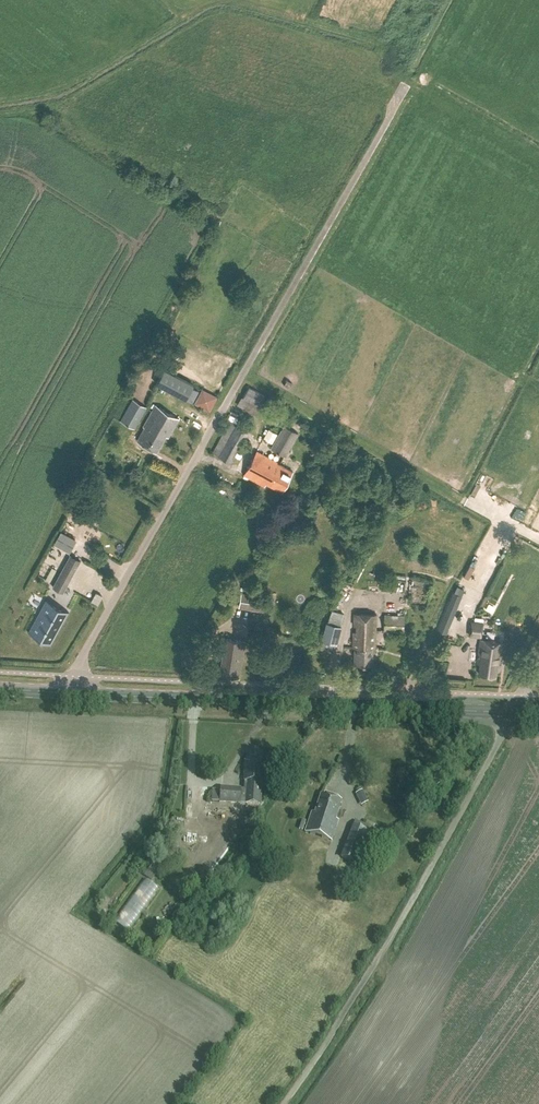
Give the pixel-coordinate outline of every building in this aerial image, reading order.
[(193,403),(199,391),(192,387),(194,384),(164,369),(156,384),(193,403)] [(260,406),(265,396),(249,386),(243,396),(260,406)] [(135,429),(147,407),(133,399),(120,421),(135,429)] [(168,437),(179,418),(156,405),(143,426),(145,427),(137,440),(156,451),(165,435),(168,437)] [(232,462),(252,425),(239,419),(236,424),(230,420),(213,451),(232,462)] [(286,457),(299,434),(284,426),(271,449),(286,457)] [(264,438),(272,442),(277,433),(268,429),(264,438)] [(282,491),(293,471),(277,463),(277,462),(257,451),(244,474),(264,486),(266,483),(282,491)] [(54,543),(69,551),(75,539),(61,531),(54,543)] [(63,593),(81,560),(70,555),(53,587),(63,593)] [(92,599),(95,590),(90,588),(86,596),(92,599)] [(98,604),(102,596),(96,592),(92,601),(98,604)] [(447,634),(462,597),(452,593),(437,630),(447,634)] [(28,631),(28,632),(51,644),(51,643),(50,643),(67,612),(68,612),(69,612),(46,599),(45,600),(48,601),(42,612),(40,611),(34,622),(36,623),(31,632),(28,631)] [(375,648),(377,614),(355,613),(354,624),(356,624),(356,630),(354,630),(353,647),(355,647),(354,663),(372,664),(373,648),(375,648)] [(404,632),(404,616),(385,615),(384,631),(404,632)] [(481,637),(484,622),(471,620),(469,635),(481,637)] [(337,644),(342,626),(327,621),(322,640),(337,644)] [(243,661),(246,642),(222,637),(219,652),(223,653),(219,674),(239,677),(242,661),(243,661)] [(499,670),(503,642),(480,638),(477,662),(480,663),(479,673),(495,676),(496,670),(499,670)] [(262,765),(262,752),(247,752),(247,761),(245,761),(244,773),(250,774),(250,780),(248,780),(247,795),(249,796),(249,803),(257,804),(259,781),(257,780),(258,774),(263,775),(263,765),(262,765)] [(220,803),(230,804),(231,787),(221,786),(220,791),(220,803)] [(362,791),(357,794),(359,799),(365,796),(362,791)] [(335,819),(342,800),(321,794),(315,812),(312,811),(306,832),(332,840),(338,820),(335,819)] [(369,840),(374,827),(356,820),(341,858),(355,864),(358,856),(365,838),(369,840)] [(216,850),(213,838),(200,841),(202,853),(216,850)] [(152,881),(162,867),(154,862),(144,875),(152,881)] [(142,874),(111,917),(122,925),(153,883),(142,874)]
